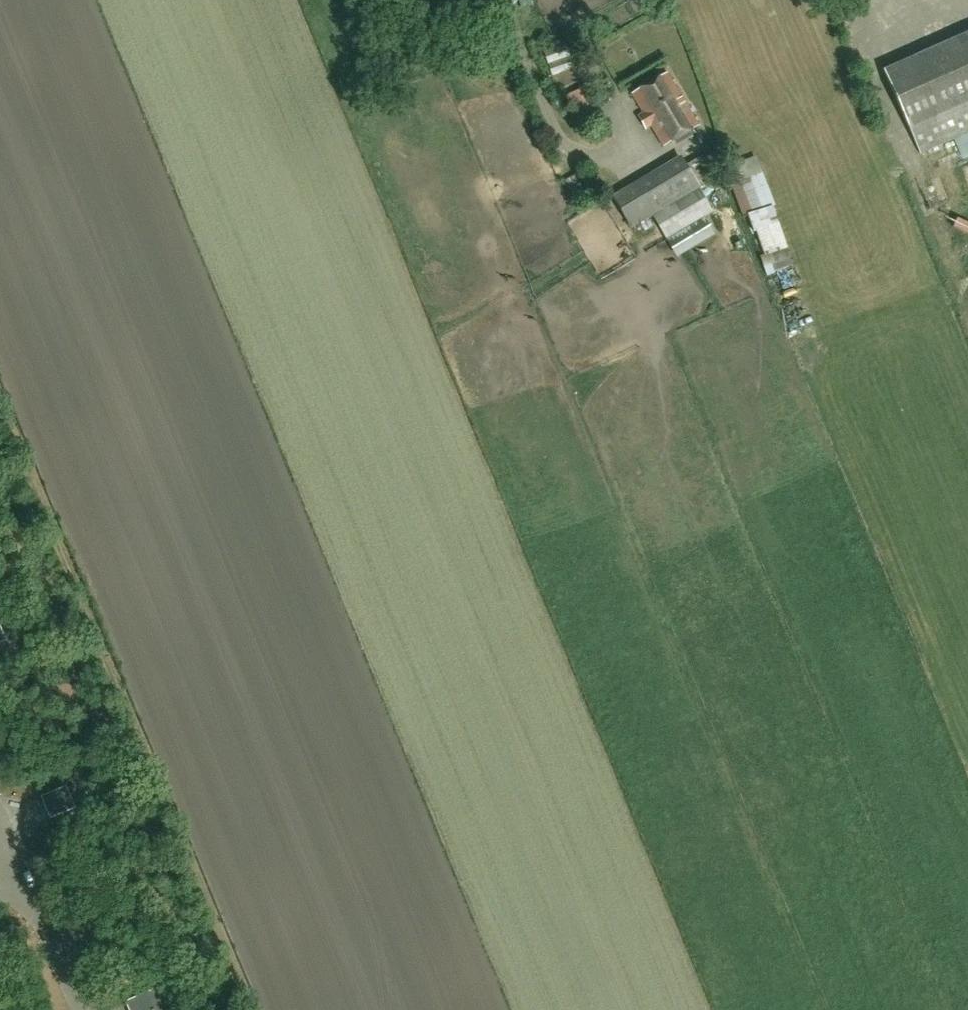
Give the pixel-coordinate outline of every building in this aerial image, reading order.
[(967,156),(967,34),(885,71),(922,153),(954,138),(963,159),(967,156)] [(556,89),(581,81),(568,44),(543,52),(556,89)] [(663,146),(698,126),(667,75),(633,95),(663,146)] [(573,116),(597,107),(589,86),(565,95),(573,116)] [(714,173),(703,154),(685,165),(679,157),(638,182),(614,197),(631,228),(659,211),(698,187),(696,184),(714,173)] [(762,249),(787,242),(766,166),(748,171),(757,203),(751,205),(762,249)] [(793,253),(772,258),(777,281),(798,277),(793,253)] [(63,769),(41,772),(42,787),(64,784),(63,769)] [(50,819),(75,808),(66,786),(40,797),(50,819)] [(166,984),(125,1001),(129,1009),(176,1009),(166,984)]
